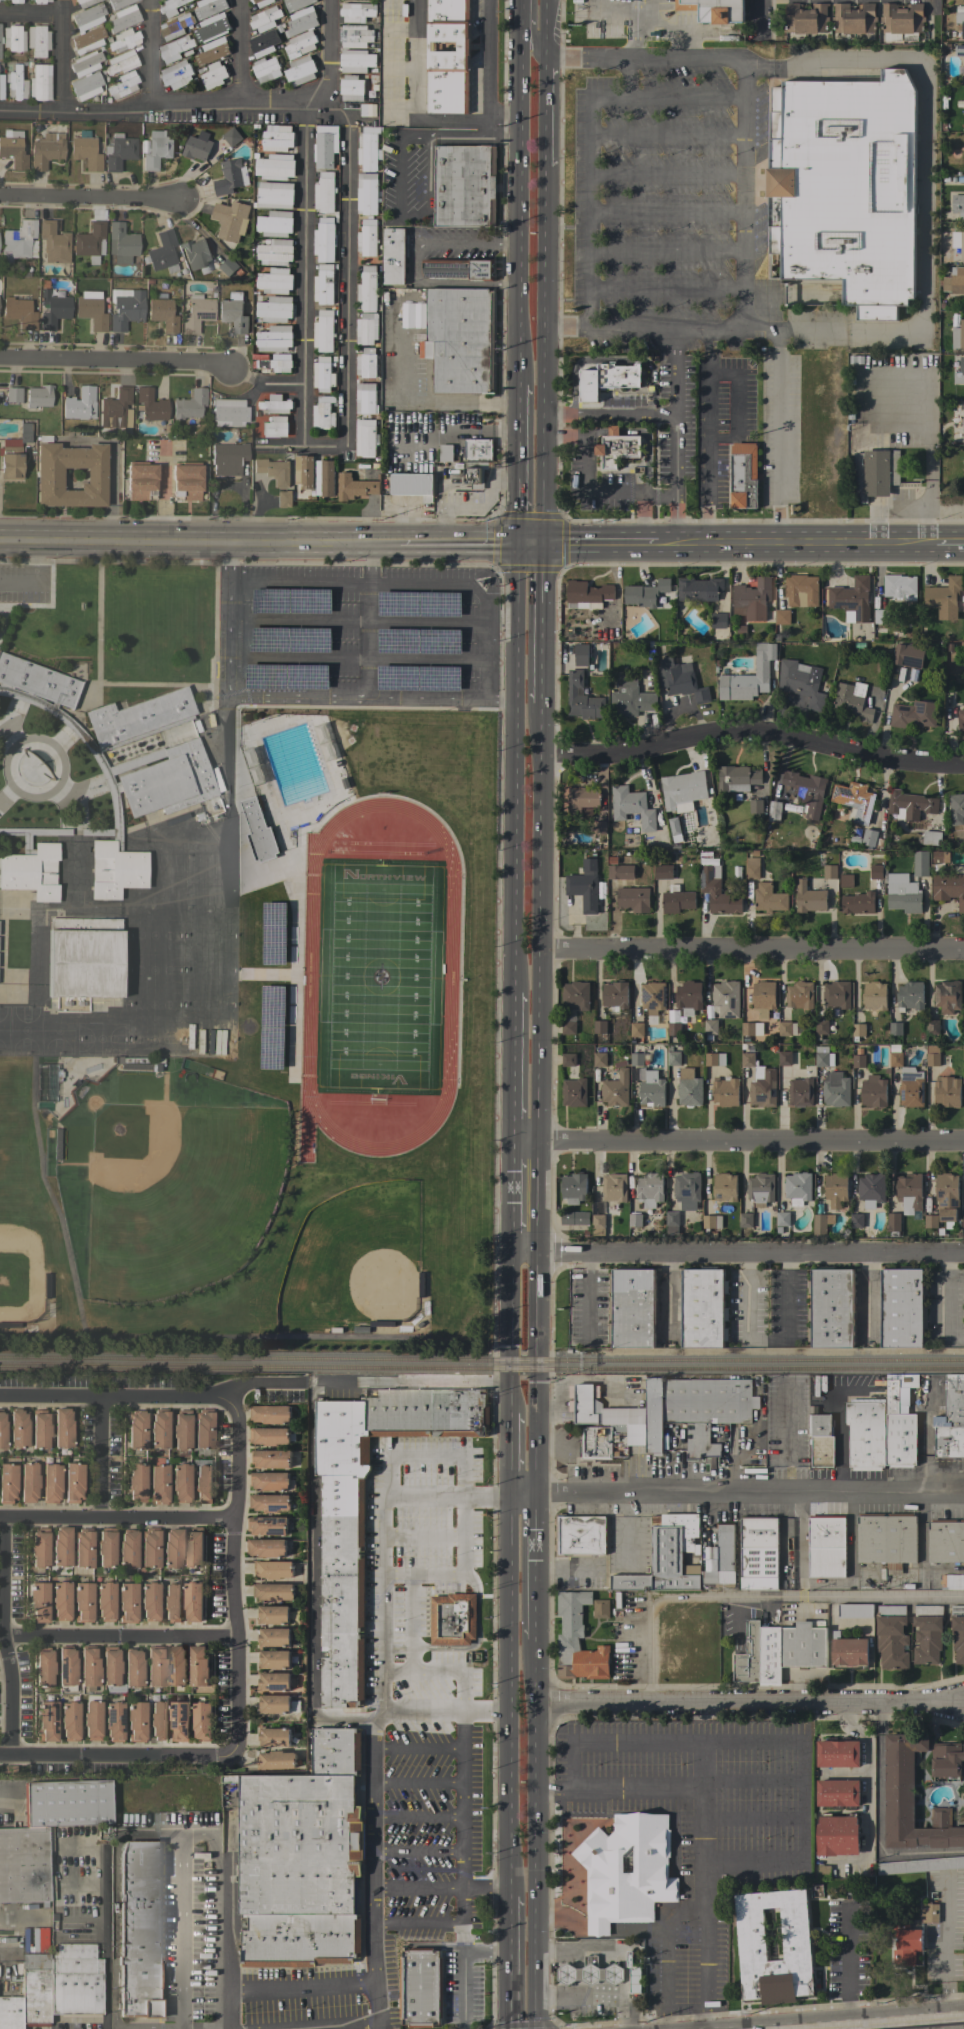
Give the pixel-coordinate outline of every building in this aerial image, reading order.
[(76,3),(75,0),(99,0),(79,8),(77,3),(76,3)] [(112,10),(108,0),(135,0),(112,10)] [(163,2),(167,0),(193,0),(175,8),(178,13),(167,19),(164,13),(161,14),(159,9),(160,9),(160,8),(165,5),(163,2)] [(196,2),(201,0),(225,0),(228,7),(198,21),(193,9),(198,7),(196,2)] [(252,4),(250,0),(274,0),(274,1),(259,8),(256,3),(252,4)] [(289,13),(283,0),(317,0),(289,13)] [(426,4),(426,0),(470,0),(469,114),(425,113),(426,54),(428,54),(429,38),(425,38),(426,7),(429,7),(429,4),(426,4)] [(675,10),(675,0),(744,0),(744,23),(730,22),(730,24),(714,24),(714,22),(700,22),(700,11),(675,10)] [(100,1),(105,12),(101,14),(103,19),(100,21),(82,29),(81,29),(77,31),(70,15),(100,1)] [(133,3),(140,19),(110,32),(105,21),(115,17),(113,12),(133,3)] [(373,4),(373,9),(376,9),(376,17),(364,17),(364,23),(343,22),(343,16),(340,16),(340,15),(339,15),(339,10),(340,10),(340,8),(341,8),(341,3),(373,4)] [(786,3),(799,3),(799,9),(804,9),(804,10),(810,10),(810,9),(812,9),(812,3),(829,3),(829,6),(827,6),(827,17),(829,17),(829,22),(827,22),(827,32),(818,32),(818,34),(795,34),(795,32),(786,32),(786,3)] [(832,6),(832,3),(849,3),(849,9),(850,9),(850,10),(857,10),(857,9),(861,9),(861,3),(875,3),(875,17),(877,17),(877,22),(875,22),(875,32),(865,32),(865,34),(843,34),(843,32),(834,32),(834,22),(832,22),(832,17),(834,17),(834,6),(832,6)] [(882,21),(880,22),(880,17),(882,17),(882,3),(895,3),(895,4),(897,4),(897,9),(908,9),(908,10),(910,10),(910,3),(922,3),(923,17),(925,17),(925,22),(922,22),(923,32),(918,32),(918,41),(903,41),(903,33),(891,34),(891,32),(882,33),(882,21)] [(275,5),(277,10),(280,8),(283,16),(273,20),(276,25),(259,33),(256,28),(252,29),(249,23),(252,22),(250,17),(275,5)] [(312,5),(317,17),(316,18),(319,24),(313,27),(314,28),(308,31),(307,29),(291,36),(288,30),(290,29),(287,22),(291,20),(289,15),(312,5)] [(189,11),(191,16),(192,15),(195,22),(191,24),(192,27),(189,29),(187,26),(183,28),(185,33),(166,42),(163,37),(159,30),(161,29),(159,25),(189,11)] [(223,11),(230,27),(230,28),(227,30),(228,32),(203,43),(202,41),(198,42),(193,31),(201,28),(198,23),(223,11)] [(955,13),(963,13),(963,39),(961,39),(961,23),(955,23),(955,13)] [(77,34),(76,32),(81,30),(82,32),(100,24),(105,35),(100,37),(103,43),(77,55),(72,43),(73,43),(70,37),(77,34)] [(8,27),(8,25),(20,25),(20,30),(25,30),(25,50),(8,50),(8,46),(2,46),(2,27),(8,27)] [(32,26),(32,25),(45,25),(45,30),(49,30),(49,49),(44,49),(45,57),(32,57),(32,47),(26,47),(26,26),(32,26)] [(366,25),(366,30),(374,30),(374,42),(366,42),(366,48),(342,47),(342,42),(340,42),(340,41),(339,41),(339,31),(340,31),(340,30),(342,30),(342,25),(366,25)] [(129,26),(132,32),(137,30),(140,37),(139,37),(139,42),(131,45),(132,46),(128,48),(127,47),(114,53),(112,49),(110,50),(107,43),(114,40),(112,34),(129,26)] [(274,28),(280,42),(273,45),(275,50),(255,59),(250,47),(252,46),(249,40),(274,28)] [(311,30),(313,35),(314,35),(317,42),(313,43),(316,48),(289,60),(284,47),(290,45),(288,40),(311,30)] [(188,34),(190,40),(193,39),(196,45),(179,53),(181,58),(166,65),(163,58),(162,59),(160,55),(161,54),(160,53),(161,53),(158,47),(188,34)] [(194,56),(208,49),(206,44),(224,36),(229,47),(228,48),(230,53),(199,67),(194,56)] [(955,46),(963,46),(963,56),(958,56),(958,55),(955,55),(955,46)] [(131,48),(138,64),(120,72),(119,69),(111,73),(112,74),(109,75),(108,74),(107,74),(104,67),(108,65),(106,59),(131,48)] [(94,50),(95,52),(99,51),(102,58),(97,61),(99,66),(75,77),(69,64),(74,62),(72,59),(94,50)] [(341,66),(340,66),(341,54),(342,54),(342,50),(367,50),(367,54),(376,54),(376,67),(366,66),(366,73),(341,73),(341,66)] [(309,55),(311,60),(312,59),(317,71),(313,72),(315,78),(292,87),(290,82),(288,83),(283,71),(290,68),(288,63),(309,55)] [(257,78),(256,78),(251,67),(254,66),(253,62),(264,57),(266,61),(275,57),(280,68),(279,69),(282,75),(260,85),(257,78)] [(185,59),(188,64),(189,64),(193,74),(192,74),(194,79),(192,80),(193,81),(173,90),(170,84),(165,86),(161,76),(163,76),(160,71),(185,59)] [(200,75),(209,71),(207,65),(218,60),(221,66),(223,65),(228,76),(222,79),(224,83),(206,90),(200,75)] [(26,98),(20,97),(20,99),(19,99),(14,99),(14,98),(13,98),(13,96),(8,96),(8,87),(6,87),(6,83),(8,83),(8,81),(4,81),(4,73),(8,73),(8,71),(12,71),(13,63),(21,63),(20,79),(27,79),(26,98)] [(50,99),(44,99),(44,100),(34,100),(34,99),(33,99),(33,97),(28,97),(28,77),(33,77),(33,72),(29,72),(29,66),(32,66),(32,64),(50,64),(50,99)] [(914,299),(909,299),(909,306),(897,306),(897,321),(856,320),(856,305),(842,305),(843,280),(781,279),(781,254),(769,254),(770,227),(769,227),(769,197),(767,197),(767,168),(770,168),(770,111),(771,111),(771,87),(782,87),(782,81),(881,81),(881,68),(905,68),(916,91),(914,299)] [(132,69),(135,74),(136,75),(137,75),(139,79),(138,80),(138,81),(134,83),(136,88),(113,99),(110,94),(108,95),(105,88),(119,82),(116,76),(132,69)] [(83,76),(83,74),(88,72),(89,73),(96,70),(102,83),(98,85),(100,90),(78,101),(75,95),(74,96),(71,89),(72,89),(69,82),(83,76)] [(342,94),(340,94),(340,79),(344,79),(344,74),(358,75),(357,80),(364,80),(363,102),(342,101),(342,94)] [(376,104),(376,116),(360,116),(360,104),(376,104)] [(291,125),(291,132),(294,132),(293,147),(287,147),(287,152),(262,151),(262,144),(261,144),(261,140),(262,140),(263,131),(266,131),(267,125),(291,125)] [(242,138),(231,148),(222,136),(233,126),(242,138)] [(333,140),(338,140),(338,143),(333,143),(333,168),(316,168),(316,161),(314,161),(314,144),(316,144),(316,133),(317,133),(316,126),(333,126),(333,140)] [(380,127),(380,133),(377,133),(377,149),(381,149),(381,160),(377,159),(377,172),(362,171),(362,164),(357,164),(357,148),(362,148),(363,126),(380,127)] [(3,156),(0,156),(0,136),(3,136),(3,128),(9,129),(9,130),(22,130),(21,150),(22,150),(22,153),(27,154),(26,170),(11,169),(11,155),(10,155),(10,157),(6,157),(6,158),(2,158),(3,156)] [(95,137),(95,153),(101,153),(101,171),(85,171),(85,157),(82,157),(82,159),(70,158),(70,136),(78,136),(78,129),(89,129),(88,137),(95,137)] [(190,135),(197,138),(201,129),(210,133),(207,140),(213,142),(205,162),(194,157),(193,160),(181,155),(190,135)] [(173,158),(164,158),(164,157),(157,156),(157,170),(142,170),(142,152),(148,152),(148,150),(147,150),(147,148),(148,148),(149,130),(166,130),(166,136),(173,137),(173,158)] [(31,152),(32,140),(36,140),(36,138),(42,138),(43,132),(63,132),(63,139),(64,139),(64,142),(63,142),(63,160),(55,160),(55,158),(48,158),(48,160),(45,159),(45,169),(31,169),(31,152)] [(112,137),(112,132),(122,132),(122,137),(136,137),(135,155),(136,155),(136,159),(120,158),(119,171),(105,171),(105,154),(103,154),(104,145),(110,145),(111,137),(112,137)] [(435,145),(496,146),(495,227),(434,226),(435,145)] [(293,155),(293,160),(295,160),(294,177),(287,177),(287,180),(261,179),(262,175),(255,175),(256,158),(253,158),(254,153),(259,153),(259,158),(268,159),(268,153),(293,155)] [(249,184),(232,188),(233,193),(215,196),(213,181),(224,179),(222,170),(221,171),(220,168),(222,168),(221,164),(219,164),(219,162),(240,158),(242,166),(245,166),(249,184)] [(334,188),(336,188),(336,193),(334,193),(333,212),(319,212),(319,209),(314,209),(314,184),(319,184),(319,183),(318,183),(318,180),(319,180),(319,171),(334,171),(334,188)] [(357,173),(377,173),(377,198),(380,198),(380,202),(377,202),(377,207),(378,207),(378,213),(377,213),(377,215),(376,215),(376,216),(371,216),(371,219),(367,219),(367,216),(364,216),(364,215),(362,215),(362,214),(357,214),(357,173)] [(257,207),(258,188),(259,188),(260,181),(293,183),(293,190),(294,190),(293,204),(292,204),(292,209),(257,207)] [(952,195),(963,195),(963,221),(960,221),(960,213),(952,213),(952,195)] [(247,218),(248,219),(243,236),(240,235),(237,243),(217,238),(220,224),(218,223),(219,221),(210,219),(215,202),(230,206),(232,200),(250,206),(247,218)] [(263,236),(263,231),(256,231),(257,216),(268,217),(269,210),(292,211),(292,218),(293,218),(292,233),(287,232),(287,237),(263,236)] [(334,262),(317,262),(317,255),(313,254),(314,230),(318,230),(318,223),(319,223),(319,217),(333,217),(333,223),(334,223),(334,262)] [(16,230),(16,226),(19,226),(19,218),(35,219),(35,237),(29,237),(29,241),(36,241),(35,257),(29,256),(29,257),(14,257),(14,258),(11,258),(11,263),(0,263),(0,249),(1,249),(1,229),(16,230)] [(68,262),(43,262),(44,252),(42,252),(43,238),(44,238),(44,237),(38,237),(39,219),(54,219),(53,234),(60,234),(60,232),(69,232),(68,262)] [(376,240),(379,240),(379,243),(376,243),(376,256),(362,256),(362,251),(357,251),(357,232),(361,232),(361,227),(362,227),(362,219),(377,219),(376,240)] [(89,233),(89,220),(104,220),(104,240),(98,240),(98,255),(97,255),(97,264),(88,264),(88,255),(73,255),(73,236),(72,236),(72,233),(89,233)] [(108,221),(109,221),(122,221),(123,221),(123,233),(137,233),(137,255),(130,255),(130,263),(114,263),(114,253),(108,253),(108,221)] [(170,227),(176,244),(171,246),(176,262),(175,262),(177,269),(167,273),(165,266),(152,271),(149,262),(143,264),(141,257),(146,255),(145,251),(160,245),(155,232),(170,227)] [(405,284),(383,284),(383,228),(405,228),(405,284)] [(951,231),(963,232),(963,262),(960,262),(960,248),(951,248),(951,231)] [(212,260),(207,262),(208,264),(206,264),(209,271),(200,274),(198,267),(189,270),(181,247),(180,248),(178,244),(191,239),(192,242),(204,238),(212,260)] [(261,264),(261,259),(257,259),(257,245),(265,245),(265,239),(271,240),(271,239),(292,240),(292,246),(293,246),(292,261),(288,261),(287,265),(261,264)] [(239,266),(228,277),(218,267),(229,256),(239,266)] [(493,281),(483,281),(483,279),(470,279),(470,277),(422,277),(422,260),(468,260),(468,259),(493,259),(493,281)] [(337,264),(337,269),(333,269),(333,305),(318,305),(318,301),(313,301),(313,276),(318,276),(318,264),(337,264)] [(376,265),(376,272),(376,288),(378,288),(378,296),(376,296),(376,311),(375,311),(375,312),(362,312),(362,311),(361,311),(361,309),(357,309),(357,284),(361,284),(361,272),(362,272),(362,265),(376,265)] [(263,293),(263,288),(257,288),(257,273),(269,274),(270,267),(289,268),(289,275),(293,275),(292,290),(288,289),(288,294),(263,293)] [(951,267),(963,267),(963,294),(951,294),(951,291),(943,291),(943,286),(939,286),(939,280),(943,280),(943,277),(951,277),(951,267)] [(70,296),(69,318),(54,318),(54,329),(53,329),(53,330),(41,330),(41,329),(39,329),(40,312),(46,312),(46,305),(39,304),(40,287),(48,288),(48,296),(70,296)] [(489,289),(489,291),(493,291),(493,392),(488,392),(488,394),(433,393),(433,380),(431,380),(431,374),(434,374),(434,358),(425,358),(425,341),(427,341),(427,288),(489,289)] [(143,289),(142,322),(140,322),(140,320),(136,320),(136,322),(134,322),(134,320),(125,320),(125,331),(109,331),(109,313),(114,313),(115,308),(112,308),(112,302),(109,302),(109,289),(143,289)] [(75,295),(88,295),(88,290),(100,290),(100,295),(101,296),(100,313),(106,313),(106,331),(90,331),(90,317),(74,317),(75,295)] [(248,333),(247,333),(247,334),(234,334),(234,333),(233,333),(233,322),(218,321),(218,300),(230,300),(230,291),(243,291),(242,316),(248,316),(248,333)] [(214,303),(216,303),(216,307),(214,307),(213,320),(198,319),(197,333),(181,333),(182,314),(187,315),(188,297),(189,297),(189,293),(201,293),(201,298),(214,298),(214,303)] [(3,296),(12,296),(12,299),(30,299),(30,311),(36,311),(35,330),(19,330),(19,321),(16,321),(16,318),(2,318),(3,296)] [(262,322),(262,317),(256,316),(257,302),(268,302),(268,296),(292,297),(292,303),(292,318),(287,318),(287,323),(262,322)] [(177,332),(162,332),(162,320),(147,320),(148,298),(171,299),(171,315),(177,315),(177,332)] [(330,310),(330,306),(337,306),(337,315),(333,315),(333,334),(335,334),(335,337),(333,337),(333,352),(318,352),(318,347),(313,347),(313,322),(318,322),(318,310),(330,310)] [(378,313),(378,339),(373,339),(373,345),(361,345),(361,344),(356,344),(356,319),(361,319),(361,313),(378,313)] [(960,319),(963,319),(963,349),(959,349),(959,348),(952,348),(952,328),(960,328),(960,319)] [(258,351),(258,346),(256,346),(257,332),(269,332),(269,325),(291,325),(291,332),(292,332),(292,347),(288,347),(288,351),(258,351)] [(375,378),(361,377),(361,375),(356,374),(356,356),(361,356),(361,354),(362,354),(362,347),(375,348),(375,354),(376,354),(375,378)] [(291,354),(291,360),(292,360),(292,367),(290,367),(290,372),(274,372),(274,367),(256,368),(256,360),(273,360),(272,354),(291,354)] [(330,373),(336,373),(336,386),(330,386),(330,392),(317,392),(317,387),(313,387),(313,363),(318,363),(318,356),(330,356),(330,373)] [(960,357),(963,357),(963,384),(954,383),(954,373),(960,373),(960,357)] [(597,370),(597,364),(609,363),(609,361),(615,361),(615,366),(634,365),(634,361),(640,361),(641,387),(620,387),(620,389),(609,389),(608,387),(598,387),(598,402),(581,402),(580,392),(579,392),(579,380),(581,380),(581,370),(597,370)] [(375,383),(375,405),(378,405),(378,413),(375,413),(375,414),(361,414),(360,413),(356,413),(356,383),(375,383)] [(40,387),(40,384),(53,385),(53,389),(51,389),(50,406),(33,405),(33,408),(26,407),(27,387),(40,387)] [(62,417),(63,395),(66,396),(66,397),(69,397),(69,396),(74,396),(74,399),(78,399),(78,385),(95,385),(94,417),(87,417),(87,418),(85,418),(85,419),(77,419),(77,418),(62,417)] [(20,401),(5,401),(5,386),(21,387),(20,401)] [(99,427),(100,399),(115,399),(115,386),(130,386),(130,404),(124,404),(124,405),(125,405),(125,408),(124,408),(124,427),(99,427)] [(136,386),(151,387),(151,401),(156,401),(156,398),(159,398),(159,399),(164,399),(164,398),(167,398),(167,405),(170,405),(170,415),(166,415),(166,419),(151,419),(151,420),(143,420),(143,419),(141,419),(141,418),(135,418),(136,386)] [(205,405),(200,405),(200,413),(198,413),(198,416),(197,416),(197,419),(185,419),(185,417),(182,417),(182,419),(172,419),(172,397),(175,397),(175,399),(178,399),(178,397),(181,397),(181,399),(187,399),(187,398),(190,398),(190,388),(191,388),(191,387),(204,387),(204,388),(205,388),(205,405)] [(213,425),(213,421),(212,421),(212,404),(211,404),(211,399),(212,399),(212,398),(217,398),(217,394),(223,394),(223,399),(243,399),(243,406),(247,406),(247,408),(248,408),(248,419),(246,419),(246,421),(242,421),(242,426),(213,425)] [(264,413),(264,408),(256,408),(256,405),(254,405),(255,401),(269,401),(269,394),(281,394),(281,401),(286,401),(286,399),(291,399),(291,401),(293,401),(293,408),(292,408),(292,409),(289,408),(289,414),(264,413)] [(335,396),(335,397),(336,397),(336,401),(335,401),(335,403),(330,403),(330,413),(335,413),(335,427),(329,427),(329,429),(318,429),(318,427),(313,427),(312,406),(317,406),(317,396),(335,396)] [(262,437),(262,422),(266,422),(267,420),(267,415),(287,416),(286,422),(287,422),(287,437),(262,437)] [(375,420),(375,434),(379,434),(379,448),(375,448),(375,456),(374,456),(374,457),(362,457),(362,456),(360,456),(360,455),(356,455),(356,420),(375,420)] [(29,422),(29,442),(25,442),(25,445),(20,445),(20,442),(19,442),(19,422),(29,422)] [(608,436),(608,425),(619,426),(618,436),(641,436),(640,457),(617,457),(617,470),(602,469),(602,455),(595,455),(595,444),(602,445),(602,436),(608,436)] [(464,439),(492,439),(492,460),(464,460),(464,450),(464,439)] [(36,442),(58,442),(58,447),(87,447),(87,443),(106,443),(105,506),(36,505),(36,442)] [(213,475),(213,464),(211,464),(211,444),(240,444),(240,443),(247,443),(247,460),(240,460),(240,475),(213,475)] [(756,443),(756,445),(758,445),(757,509),(731,508),(731,493),(730,493),(730,480),(728,480),(729,454),(731,454),(731,445),(733,445),(733,443),(756,443)] [(452,461),(439,461),(439,444),(452,444),(452,461)] [(0,478),(0,455),(0,447),(1,447),(1,446),(20,446),(20,453),(22,453),(21,478),(0,478)] [(899,485),(889,485),(889,496),(867,496),(867,503),(860,503),(860,502),(856,502),(856,468),(853,468),(853,453),(864,453),(864,450),(889,450),(889,453),(893,453),(893,450),(899,450),(899,485)] [(313,489),(300,489),(300,484),(294,484),(294,456),(301,456),(301,455),(307,455),(307,456),(313,456),(313,489)] [(289,487),(285,487),(285,488),(277,488),(277,487),(273,487),(273,478),(271,478),(271,475),(264,475),(264,472),(253,472),(253,458),(266,458),(266,460),(289,460),(289,487)] [(315,461),(321,461),(321,460),(327,460),(327,461),(334,461),(334,497),(321,497),(321,496),(315,496),(315,461)] [(480,462),(488,462),(488,469),(483,469),(483,489),(471,490),(471,484),(465,484),(465,462),(480,462)] [(125,490),(125,465),(155,465),(155,479),(153,479),(153,490),(125,490)] [(171,465),(201,466),(200,491),(170,491),(171,465)] [(379,481),(379,494),(366,494),(366,495),(354,495),(354,500),(347,499),(347,501),(338,501),(338,472),(342,472),(342,471),(345,471),(345,472),(351,473),(351,477),(352,477),(352,481),(379,481)] [(432,474),(432,502),(429,502),(429,504),(422,504),(422,494),(390,494),(390,474),(432,474)] [(277,490),(291,491),(291,492),(296,492),(296,499),(291,499),(291,507),(277,507),(277,490)] [(883,575),(901,574),(901,576),(916,576),(916,601),(903,601),(903,598),(892,598),(892,596),(883,597),(883,575)] [(818,606),(787,606),(787,597),(785,597),(784,576),(789,576),(789,575),(807,575),(807,576),(818,576),(818,606)] [(867,591),(867,595),(869,595),(869,603),(867,603),(867,606),(869,606),(869,622),(855,622),(854,612),(844,612),(844,608),(828,608),(827,587),(842,587),(842,589),(853,589),(853,575),(869,575),(869,591),(867,591)] [(947,587),(947,575),(962,575),(962,589),(958,589),(958,601),(956,601),(956,606),(957,606),(957,620),(937,620),(937,607),(924,607),(924,587),(947,587)] [(770,601),(765,601),(765,606),(766,606),(766,621),(745,621),(745,615),(733,615),(733,585),(745,585),(745,587),(750,587),(750,589),(756,589),(756,576),(771,576),(770,601)] [(670,578),(670,592),(657,592),(657,597),(655,597),(655,604),(656,604),(656,608),(648,608),(648,606),(639,606),(639,604),(624,604),(624,586),(642,585),(642,587),(657,586),(657,578),(670,578)] [(678,601),(678,585),(677,585),(677,578),(694,578),(694,580),(709,580),(709,578),(723,578),(723,593),(718,593),(718,601),(678,601)] [(602,609),(589,609),(589,608),(567,608),(567,603),(571,603),(571,591),(574,591),(574,581),(586,581),(586,586),(589,586),(589,587),(601,587),(601,584),(613,584),(613,599),(612,599),(612,600),(602,600),(601,600),(601,601),(602,601),(602,609)] [(874,624),(874,609),(888,609),(888,624),(874,624)] [(790,610),(790,624),(775,624),(775,610),(790,610)] [(711,628),(711,613),(726,613),(726,628),(711,628)] [(892,663),(897,642),(925,648),(924,650),(926,650),(924,656),(923,656),(921,669),(892,663)] [(755,675),(755,657),(756,657),(756,643),(768,643),(776,643),(776,660),(769,660),(769,692),(757,692),(757,696),(752,696),(752,700),(719,700),(719,675),(755,675)] [(575,644),(588,644),(588,666),(574,666),(575,644)] [(11,697),(0,695),(0,651),(81,681),(71,709),(57,703),(55,707),(63,712),(76,723),(87,735),(92,742),(95,746),(96,746),(83,711),(111,701),(114,710),(185,684),(195,712),(192,714),(193,717),(99,751),(105,762),(107,766),(161,747),(162,748),(196,736),(217,794),(163,814),(160,806),(129,817),(120,791),(116,792),(118,803),(120,814),(121,826),(121,851),(146,851),(146,887),(119,887),(119,899),(90,899),(90,881),(91,881),(91,857),(90,857),(91,839),(112,839),(112,835),(80,834),(80,828),(111,828),(111,822),(111,816),(110,804),(108,795),(106,789),(104,782),(101,774),(96,764),(91,755),(84,745),(74,733),(63,723),(54,717),(43,710),(30,704),(22,700),(11,697)] [(690,662),(692,671),(693,671),(696,689),(707,686),(708,688),(710,687),(713,699),(710,700),(711,701),(695,705),(693,693),(681,695),(681,693),(667,695),(665,687),(661,688),(660,680),(661,680),(658,665),(659,665),(658,659),(671,656),(673,665),(679,663),(679,664),(690,662)] [(780,659),(797,660),(797,663),(810,667),(810,665),(822,668),(816,692),(824,694),(820,712),(806,709),(809,696),(790,692),(778,691),(780,659)] [(568,669),(583,670),(583,688),(576,688),(576,695),(586,695),(586,697),(604,697),(604,718),(594,718),(594,719),(591,719),(591,718),(587,718),(587,719),(581,719),(581,715),(567,715),(568,669)] [(611,692),(618,692),(618,686),(621,686),(621,676),(637,676),(636,686),(638,686),(638,693),(656,693),(656,711),(638,711),(638,714),(637,714),(637,717),(622,717),(622,718),(610,718),(611,692)] [(854,686),(855,682),(867,685),(862,706),(874,709),(871,724),(866,723),(867,722),(863,721),(863,722),(859,722),(860,718),(849,715),(850,713),(833,709),(836,693),(835,693),(838,682),(854,686)] [(892,703),(912,706),(913,700),(937,703),(935,727),(923,726),(923,727),(909,726),(909,729),(889,726),(892,703)] [(957,710),(963,709),(963,731),(959,732),(958,729),(956,720),(957,719),(957,717),(958,717),(957,710)] [(717,782),(719,782),(718,770),(717,770),(717,766),(734,766),(734,767),(739,767),(739,766),(749,766),(749,770),(761,770),(761,784),(749,784),(749,791),(726,791),(718,791),(717,782)] [(827,779),(826,784),(825,784),(822,797),(823,797),(818,821),(805,818),(807,805),(809,805),(809,804),(796,801),(798,794),(793,793),(794,788),(792,788),(792,787),(781,784),(784,769),(786,770),(796,773),(796,772),(799,773),(798,775),(808,778),(809,774),(827,779)] [(708,798),(674,803),(676,810),(665,812),(663,799),(664,799),(661,782),(661,783),(660,777),(673,775),(673,776),(690,773),(690,772),(703,770),(708,798)] [(867,826),(847,821),(850,806),(830,801),(834,784),(848,787),(850,781),(867,785),(866,792),(875,794),(867,826)] [(611,786),(628,785),(628,792),(645,792),(646,809),(655,809),(656,832),(641,832),(640,817),(637,818),(634,816),(634,813),(625,813),(626,820),(613,821),(611,786)] [(581,807),(581,814),(568,814),(568,788),(585,787),(585,789),(599,789),(599,807),(581,807)] [(890,789),(900,789),(900,794),(926,796),(926,798),(938,799),(937,814),(923,813),(923,810),(919,810),(918,821),(904,820),(905,809),(898,808),(898,815),(888,814),(890,789)] [(948,795),(963,793),(963,818),(962,818),(963,825),(951,826),(948,795)] [(239,801),(249,833),(246,835),(254,863),(276,856),(257,795),(239,801)] [(762,813),(749,813),(749,799),(762,799),(762,813)] [(779,801),(768,801),(767,820),(779,820),(779,801)] [(606,834),(592,834),(592,821),(606,821),(606,834)] [(33,889),(0,888),(0,854),(22,854),(22,834),(0,834),(0,827),(70,828),(70,834),(30,834),(30,849),(33,849),(33,842),(58,842),(58,860),(55,860),(55,884),(57,884),(57,901),(33,901),(33,889)] [(874,848),(861,844),(865,828),(878,832),(874,848)] [(941,832),(940,846),(922,844),(922,843),(917,843),(917,838),(922,838),(923,831),(941,832)] [(746,858),(751,858),(751,851),(758,850),(758,858),(759,858),(759,879),(746,879),(746,858)] [(928,876),(913,876),(913,851),(928,851),(928,876)] [(944,851),(944,863),(938,863),(938,867),(933,867),(933,863),(932,863),(932,852),(944,851)] [(597,914),(582,914),(582,895),(565,895),(565,875),(583,875),(583,871),(582,871),(582,858),(596,858),(596,871),(596,875),(597,875),(597,914)] [(621,865),(621,867),(623,867),(623,870),(621,870),(622,879),(608,879),(608,865),(621,865)] [(672,865),(672,879),(665,879),(665,880),(655,880),(655,879),(654,879),(654,865),(672,865)] [(720,894),(730,894),(730,897),(741,897),(741,913),(709,913),(709,893),(700,893),(700,865),(720,865),(720,891),(720,894)] [(824,865),(837,865),(837,879),(824,879),(824,865)] [(882,879),(870,879),(870,865),(882,865),(882,879)] [(887,873),(908,873),(908,882),(917,882),(917,890),(920,890),(920,892),(921,892),(921,913),(903,913),(903,909),(887,909),(887,873)] [(853,874),(853,887),(840,887),(840,874),(853,874)] [(932,874),(963,874),(963,913),(958,913),(958,897),(949,897),(949,901),(932,901),(932,874)] [(823,890),(827,890),(826,910),(822,910),(822,911),(819,911),(819,910),(817,910),(817,911),(812,910),(812,912),(807,911),(807,913),(796,913),(796,879),(801,879),(801,877),(805,877),(805,879),(806,879),(806,890),(823,890)] [(788,893),(788,910),(771,910),(771,913),(765,913),(765,910),(754,910),(754,889),(757,889),(757,882),(771,882),(771,893),(788,893)] [(669,892),(669,884),(679,884),(679,892),(695,892),(695,909),(679,909),(679,913),(662,913),(662,892),(669,892)] [(649,888),(649,913),(632,913),(632,909),(617,909),(617,888),(649,888)] [(852,913),(843,913),(841,913),(841,896),(853,896),(853,894),(865,894),(865,891),(874,891),(874,913),(852,913)] [(48,996),(49,917),(120,918),(120,930),(122,930),(121,996),(48,996)] [(8,920),(28,920),(27,966),(7,965),(8,920)] [(285,964),(286,930),(280,930),(280,940),(262,939),(262,964),(285,964)] [(602,1007),(602,1001),(600,1001),(600,991),(602,991),(602,984),(612,984),(612,982),(618,982),(618,980),(624,980),(624,982),(628,982),(628,986),(627,986),(627,1004),(628,1004),(628,1009),(618,1009),(618,1007),(607,1007),(602,1007)] [(589,1011),(579,1011),(579,1008),(566,1008),(566,1003),(564,1003),(564,984),(566,984),(566,983),(570,983),(570,982),(572,982),(572,981),(580,981),(580,982),(589,982),(589,1011)] [(701,1002),(702,1002),(702,1010),(693,1010),(693,1016),(682,1016),(682,1009),(677,1009),(677,1007),(676,1007),(676,1002),(674,1002),(674,993),(676,993),(676,986),(682,986),(682,982),(685,982),(685,981),(693,981),(693,982),(701,982),(701,1002)] [(739,1018),(718,1018),(718,1007),(713,1007),(713,1000),(711,1000),(712,991),(712,984),(714,984),(714,983),(720,983),(720,981),(729,981),(734,981),(739,981),(739,1018)] [(775,1006),(776,1006),(776,1009),(768,1009),(768,1019),(758,1019),(758,1010),(753,1010),(753,1003),(751,1003),(751,993),(753,993),(753,983),(758,983),(758,982),(760,982),(760,981),(766,981),(766,982),(775,982),(775,1006)] [(813,1010),(803,1010),(803,1008),(793,1008),(793,1007),(786,1007),(786,1002),(785,1002),(785,993),(786,993),(786,986),(793,986),(793,983),(795,983),(795,982),(796,982),(796,981),(804,981),(804,982),(813,982),(813,1010)] [(824,1006),(824,1000),(822,1000),(823,992),(823,984),(825,984),(831,984),(831,981),(850,982),(849,1009),(840,1009),(840,1006),(831,1006),(824,1006)] [(886,1008),(887,1008),(887,1011),(877,1010),(877,1009),(868,1009),(868,1011),(864,1011),(864,1004),(862,1004),(862,999),(864,1000),(864,984),(872,984),(872,981),(879,981),(879,983),(886,983),(886,1008)] [(961,1010),(953,1010),(953,1014),(940,1014),(940,1007),(934,1007),(934,1001),(933,1001),(933,991),(934,991),(934,984),(941,984),(941,981),(953,981),(959,981),(961,981),(961,1010)] [(665,1010),(657,1010),(657,1016),(647,1016),(647,1009),(646,1009),(646,1010),(643,1010),(643,1009),(641,1009),(641,1003),(640,1003),(640,994),(641,994),(641,984),(647,984),(647,982),(665,983),(665,1010)] [(923,982),(923,1002),(923,1010),(914,1010),(914,1008),(904,1008),(904,1012),(898,1012),(898,1007),(897,1007),(897,1002),(896,1002),(896,993),(898,993),(898,986),(903,986),(903,984),(905,984),(905,982),(923,982)] [(576,1035),(561,1035),(561,1021),(564,1021),(564,1016),(575,1016),(575,1022),(576,1022),(576,1035)] [(704,1020),(706,1020),(706,1019),(716,1019),(716,1020),(717,1020),(718,1034),(712,1034),(712,1040),(706,1040),(706,1034),(704,1034),(704,1020)] [(606,1034),(593,1033),(593,1020),(606,1021),(606,1034)] [(828,1034),(815,1034),(815,1020),(828,1020),(828,1034)] [(926,1020),(939,1020),(939,1034),(926,1035),(926,1020)] [(643,1037),(630,1037),(631,1022),(643,1023),(643,1037)] [(680,1035),(667,1035),(667,1022),(680,1022),(680,1035)] [(778,1022),(791,1022),(791,1036),(778,1036),(778,1022)] [(741,1023),(754,1023),(754,1035),(741,1035),(741,1023)] [(889,1023),(902,1023),(902,1035),(889,1035),(889,1023)] [(865,1037),(858,1037),(858,1042),(853,1042),(853,1036),(852,1036),(852,1024),(865,1024),(865,1037)] [(815,1046),(828,1046),(828,1053),(833,1053),(833,1066),(828,1066),(828,1067),(815,1067),(815,1046)] [(926,1066),(926,1046),(939,1046),(939,1066),(926,1066)] [(680,1065),(668,1065),(668,1051),(680,1051),(680,1065)] [(791,1066),(778,1065),(778,1051),(791,1051),(791,1066)] [(902,1066),(889,1066),(889,1052),(902,1052),(902,1066)] [(606,1066),(593,1066),(593,1053),(606,1053),(606,1066)] [(630,1066),(630,1053),(643,1053),(643,1066),(630,1066)] [(704,1066),(704,1053),(725,1053),(725,1066),(704,1066)] [(741,1053),(754,1053),(754,1061),(757,1061),(757,1066),(754,1066),(754,1067),(741,1067),(741,1053)] [(575,1066),(561,1066),(561,1054),(575,1054),(575,1066)] [(865,1068),(852,1068),(852,1055),(865,1055),(865,1068)] [(776,1107),(757,1107),(757,1104),(756,1104),(751,1104),(750,1104),(750,1097),(749,1097),(749,1087),(749,1082),(751,1082),(751,1081),(754,1081),(754,1082),(755,1082),(755,1079),(763,1079),(763,1078),(757,1078),(757,1065),(763,1065),(763,1068),(775,1068),(776,1107)] [(702,1105),(693,1105),(693,1107),(692,1108),(687,1108),(685,1107),(685,1106),(684,1106),(684,1104),(678,1104),(678,1094),(677,1094),(677,1085),(678,1085),(678,1079),(679,1079),(679,1068),(693,1067),(693,1078),(702,1078),(702,1105)] [(923,1071),(923,1078),(924,1107),(914,1107),(907,1107),(906,1107),(906,1105),(900,1105),(900,1095),(899,1095),(899,1086),(900,1086),(900,1080),(901,1080),(901,1067),(914,1067),(915,1071),(923,1071)] [(619,1080),(618,1068),(628,1068),(628,1106),(626,1106),(626,1107),(620,1107),(620,1106),(619,1106),(619,1105),(617,1106),(615,1106),(612,1105),(612,1106),(607,1106),(607,1102),(602,1102),(602,1096),(601,1096),(601,1086),(602,1086),(602,1080),(619,1080)] [(657,1070),(657,1079),(665,1079),(665,1083),(664,1083),(664,1107),(660,1107),(660,1106),(656,1106),(656,1107),(652,1107),(652,1106),(646,1106),(646,1105),(640,1105),(640,1099),(638,1099),(638,1097),(638,1087),(640,1087),(640,1082),(645,1082),(645,1070),(657,1070)] [(842,1071),(842,1078),(849,1078),(849,1106),(840,1106),(840,1107),(833,1107),(833,1106),(832,1106),(832,1105),(824,1105),(824,1102),(823,1102),(823,1095),(822,1095),(822,1087),(823,1087),(823,1081),(829,1072),(842,1071)] [(878,1075),(878,1079),(887,1079),(887,1084),(886,1084),(886,1102),(886,1106),(883,1106),(883,1108),(877,1108),(877,1106),(867,1106),(867,1105),(861,1105),(861,1098),(859,1097),(859,1088),(861,1088),(861,1081),(867,1081),(867,1075),(878,1075)] [(943,1107),(943,1105),(940,1105),(940,1102),(935,1102),(935,1095),(933,1095),(933,1086),(934,1086),(934,1081),(935,1081),(937,1077),(942,1077),(944,1075),(949,1075),(951,1077),(953,1077),(953,1079),(960,1079),(960,1086),(960,1107),(943,1107)] [(730,1106),(730,1107),(722,1107),(722,1106),(719,1106),(719,1102),(713,1102),(713,1095),(711,1095),(711,1081),(713,1081),(713,1077),(719,1077),(719,1081),(720,1081),(720,1080),(724,1080),(724,1076),(730,1076),(730,1078),(739,1078),(739,1087),(738,1087),(738,1106),(730,1106)] [(586,1106),(568,1106),(568,1105),(562,1105),(562,1095),(562,1086),(563,1086),(563,1080),(576,1080),(576,1078),(586,1078),(586,1106)] [(789,1094),(788,1094),(788,1086),(789,1086),(789,1079),(803,1079),(803,1078),(813,1078),(813,1106),(795,1106),(795,1104),(789,1104),(789,1094)] [(567,1205),(567,1198),(561,1198),(561,1192),(560,1192),(560,1183),(561,1183),(561,1176),(571,1176),(571,1174),(578,1174),(578,1172),(583,1172),(583,1174),(587,1174),(587,1178),(586,1178),(586,1198),(587,1198),(587,1201),(578,1201),(578,1205),(567,1205)] [(700,1201),(696,1201),(696,1210),(681,1210),(681,1202),(675,1201),(675,1198),(674,1198),(674,1192),(673,1192),(673,1183),(674,1183),(674,1176),(681,1176),(681,1173),(692,1173),(692,1172),(698,1172),(698,1173),(700,1173),(700,1201)] [(811,1201),(802,1201),(802,1206),(791,1206),(791,1198),(785,1198),(785,1193),(784,1193),(784,1183),(785,1183),(785,1176),(786,1176),(786,1175),(792,1175),(792,1173),(802,1173),(802,1172),(806,1172),(806,1173),(811,1173),(811,1201)] [(662,1173),(662,1193),(663,1193),(663,1202),(655,1202),(655,1208),(643,1208),(643,1202),(638,1202),(638,1199),(636,1199),(636,1194),(635,1194),(635,1185),(637,1185),(637,1178),(643,1178),(643,1175),(645,1175),(645,1173),(662,1173)] [(714,1201),(714,1197),(712,1197),(712,1186),(714,1186),(714,1175),(720,1175),(720,1173),(728,1173),(728,1175),(736,1175),(736,1199),(737,1199),(737,1202),(727,1202),(727,1201),(714,1201)] [(774,1202),(765,1202),(765,1207),(754,1207),(754,1203),(753,1203),(753,1199),(747,1199),(747,1194),(746,1194),(746,1182),(747,1182),(747,1178),(754,1178),(754,1175),(756,1175),(756,1174),(757,1174),(757,1173),(765,1173),(765,1174),(774,1174),(774,1202)] [(830,1209),(829,1200),(825,1200),(825,1194),(823,1194),(823,1190),(822,1191),(822,1185),(825,1185),(825,1175),(830,1175),(830,1174),(832,1174),(832,1173),(838,1173),(838,1174),(846,1174),(847,1199),(847,1202),(841,1202),(841,1209),(830,1209)] [(858,1194),(857,1194),(857,1184),(859,1184),(859,1178),(864,1178),(864,1174),(878,1174),(878,1173),(882,1173),(882,1174),(885,1174),(885,1203),(875,1203),(875,1209),(864,1209),(864,1200),(858,1200),(858,1194)] [(921,1220),(913,1220),(913,1215),(902,1215),(902,1202),(896,1202),(896,1193),(895,1193),(895,1183),(896,1183),(896,1176),(902,1176),(902,1178),(905,1178),(905,1173),(913,1173),(913,1174),(916,1174),(916,1173),(921,1173),(921,1198),(921,1211),(921,1220)] [(942,1174),(942,1173),(950,1173),(950,1175),(957,1175),(958,1199),(959,1219),(956,1219),(956,1221),(940,1222),(940,1212),(937,1212),(937,1201),(936,1201),(936,1191),(934,1191),(934,1186),(936,1186),(936,1174),(942,1174)] [(603,1201),(603,1195),(602,1195),(602,1186),(602,1176),(608,1176),(608,1174),(626,1174),(626,1202),(617,1202),(617,1201),(607,1201),(603,1201)] [(561,1211),(589,1212),(588,1235),(583,1235),(583,1230),(587,1230),(587,1225),(560,1225),(561,1211)] [(678,1226),(678,1234),(667,1234),(667,1226),(666,1226),(666,1212),(667,1212),(667,1211),(677,1211),(677,1212),(678,1212),(678,1226)] [(789,1226),(776,1226),(776,1225),(775,1225),(775,1213),(776,1213),(776,1212),(789,1212),(789,1226)] [(739,1228),(739,1213),(752,1213),(752,1228),(739,1228)] [(850,1213),(863,1214),(863,1228),(850,1228),(850,1213)] [(900,1222),(902,1222),(902,1226),(900,1226),(900,1231),(898,1231),(898,1236),(890,1236),(890,1231),(887,1231),(887,1213),(900,1213),(900,1222)] [(641,1227),(628,1227),(628,1214),(642,1214),(641,1227)] [(813,1214),(830,1214),(830,1223),(826,1223),(826,1234),(813,1234),(813,1214)] [(603,1229),(603,1235),(592,1235),(592,1229),(592,1215),(604,1215),(604,1229),(603,1229)] [(702,1215),(721,1215),(721,1228),(708,1228),(708,1234),(705,1234),(705,1228),(702,1228),(702,1215)] [(937,1228),(924,1228),(924,1215),(937,1215),(937,1228)] [(682,1269),(701,1269),(701,1266),(717,1266),(717,1269),(724,1269),(724,1281),(727,1281),(728,1293),(724,1293),(724,1308),(727,1308),(727,1321),(724,1321),(724,1328),(728,1328),(728,1341),(724,1341),(724,1348),(682,1348),(682,1269)] [(654,1348),(612,1348),(612,1343),(608,1343),(608,1323),(612,1323),(612,1319),(608,1319),(608,1296),(612,1296),(612,1292),(608,1292),(608,1274),(612,1274),(612,1269),(654,1269),(654,1348)] [(853,1348),(811,1348),(811,1341),(807,1341),(807,1328),(811,1328),(811,1321),(807,1321),(807,1308),(811,1308),(811,1293),(807,1293),(807,1281),(811,1281),(811,1269),(853,1269),(853,1348)] [(881,1269),(923,1269),(922,1283),(926,1283),(926,1295),(923,1295),(922,1307),(926,1307),(926,1329),(923,1329),(923,1336),(926,1336),(926,1345),(923,1345),(923,1348),(880,1348),(881,1269)] [(918,1388),(909,1388),(909,1406),(907,1406),(907,1414),(916,1414),(916,1465),(913,1465),(913,1467),(889,1467),(889,1465),(885,1465),(885,1385),(885,1380),(885,1374),(918,1374),(918,1388)] [(944,1374),(963,1374),(963,1457),(952,1457),(952,1460),(946,1459),(946,1457),(934,1457),(934,1426),(950,1426),(950,1423),(945,1423),(944,1374)] [(574,1423),(574,1421),(571,1421),(571,1414),(574,1414),(574,1411),(568,1411),(568,1401),(573,1401),(573,1398),(568,1398),(568,1385),(574,1385),(573,1384),(593,1384),(593,1385),(599,1385),(599,1397),(593,1398),(602,1403),(602,1408),(645,1408),(645,1377),(662,1377),(662,1379),(751,1379),(751,1396),(759,1396),(759,1408),(751,1408),(751,1423),(709,1423),(709,1444),(720,1444),(720,1451),(721,1451),(721,1457),(701,1457),(701,1459),(686,1459),(686,1453),(687,1453),(687,1423),(662,1423),(662,1453),(661,1453),(661,1456),(653,1456),(653,1453),(645,1453),(645,1445),(627,1445),(627,1424),(602,1424),(602,1423),(582,1423),(574,1423)] [(364,1705),(358,1705),(358,1707),(321,1707),(321,1657),(329,1657),(329,1651),(321,1651),(321,1646),(320,1646),(320,1629),(321,1629),(322,1475),(316,1475),(316,1401),(318,1401),(318,1398),(323,1398),(323,1401),(360,1401),(360,1397),(377,1397),(377,1389),(486,1389),(486,1402),(489,1402),(489,1431),(486,1431),(486,1436),(433,1436),(433,1431),(431,1431),(430,1436),(369,1436),(369,1465),(371,1465),(371,1469),(364,1478),(364,1705)] [(764,1467),(807,1466),(807,1391),(795,1391),(795,1402),(773,1402),(773,1397),(764,1397),(764,1467)] [(849,1424),(845,1424),(845,1403),(850,1403),(850,1399),(884,1399),(884,1467),(881,1467),(881,1470),(852,1470),(852,1467),(849,1467),(849,1424)] [(289,1406),(290,1411),(291,1411),(291,1418),(290,1418),(290,1423),(263,1423),(263,1422),(254,1422),(254,1420),(251,1420),(251,1406),(289,1406)] [(27,1446),(22,1446),(22,1447),(9,1447),(10,1410),(10,1407),(23,1408),(23,1411),(27,1411),(27,1417),(26,1417),(26,1420),(27,1420),(27,1446)] [(54,1407),(68,1407),(68,1410),(70,1410),(70,1419),(72,1419),(71,1446),(66,1446),(66,1447),(59,1447),(59,1446),(54,1446),(54,1407)] [(49,1437),(47,1437),(47,1447),(46,1447),(46,1448),(39,1448),(39,1447),(31,1447),(32,1409),(45,1409),(45,1412),(48,1413),(48,1422),(49,1424),(49,1437)] [(174,1414),(175,1414),(175,1412),(177,1412),(177,1409),(190,1409),(190,1448),(186,1448),(186,1449),(175,1449),(175,1448),(174,1448),(174,1437),(172,1437),(172,1425),(174,1423),(174,1414)] [(194,1421),(195,1421),(195,1418),(194,1418),(194,1412),(199,1412),(198,1409),(212,1409),(212,1448),(199,1448),(199,1447),(194,1447),(194,1421)] [(128,1422),(129,1422),(129,1419),(128,1419),(128,1413),(132,1413),(132,1410),(144,1410),(144,1412),(145,1412),(145,1449),(132,1449),(132,1448),(128,1448),(128,1422)] [(168,1447),(162,1447),(162,1448),(155,1448),(155,1447),(150,1447),(150,1420),(151,1420),(151,1412),(154,1412),(154,1411),(160,1411),(168,1411),(168,1447)] [(808,1414),(830,1414),(831,1436),(834,1436),(834,1467),(823,1467),(823,1469),(812,1469),(812,1467),(811,1467),(811,1444),(809,1444),(809,1441),(812,1441),(812,1436),(808,1436),(808,1414)] [(624,1431),(627,1431),(627,1435),(624,1435),(624,1439),(618,1439),(618,1437),(612,1437),(612,1426),(624,1426),(624,1431)] [(611,1427),(611,1459),(581,1459),(581,1427),(611,1427)] [(254,1444),(254,1443),(253,1443),(253,1441),(250,1441),(250,1428),(288,1428),(288,1435),(289,1435),(289,1442),(288,1442),(288,1444),(277,1444),(277,1446),(265,1446),(263,1444),(254,1444)] [(291,1450),(291,1463),(289,1463),(289,1468),(264,1468),(264,1467),(261,1467),(261,1468),(255,1468),(255,1464),(251,1464),(251,1451),(254,1451),(254,1450),(291,1450)] [(20,1463),(28,1463),(28,1462),(35,1462),(35,1463),(36,1463),(36,1475),(38,1475),(38,1486),(36,1488),(36,1497),(33,1497),(33,1502),(20,1502),(20,1463)] [(82,1489),(81,1489),(81,1492),(82,1492),(82,1499),(78,1499),(78,1502),(64,1502),(65,1462),(73,1462),(73,1463),(83,1463),(82,1489)] [(127,1475),(129,1475),(129,1464),(130,1464),(130,1462),(141,1462),(141,1464),(145,1464),(144,1502),(132,1502),(132,1499),(129,1499),(129,1489),(127,1487),(127,1475)] [(11,1503),(0,1503),(0,1463),(16,1463),(16,1490),(15,1490),(15,1492),(16,1492),(16,1499),(11,1499),(11,1503)] [(60,1491),(59,1491),(59,1499),(56,1499),(56,1502),(42,1502),(42,1464),(48,1464),(48,1463),(54,1463),(54,1464),(60,1464),(60,1491)] [(172,1464),(177,1464),(177,1463),(184,1463),(184,1464),(189,1464),(189,1499),(190,1499),(190,1502),(175,1502),(175,1498),(173,1498),(173,1491),(171,1491),(172,1464)] [(167,1501),(166,1501),(166,1503),(153,1503),(153,1500),(149,1500),(149,1494),(150,1494),(150,1491),(149,1491),(149,1465),(156,1465),(156,1464),(167,1464),(167,1501)] [(194,1477),(196,1477),(196,1466),(197,1466),(197,1464),(207,1464),(207,1466),(212,1466),(211,1503),(198,1503),(198,1500),(196,1500),(196,1491),(194,1489),(194,1477)] [(262,1490),(262,1489),(254,1489),(254,1486),(250,1486),(250,1473),(252,1473),(252,1472),(288,1472),(288,1478),(290,1478),(290,1480),(294,1480),(294,1489),(288,1489),(288,1490),(262,1490)] [(289,1495),(289,1502),(290,1502),(290,1509),(289,1509),(289,1511),(278,1510),(278,1513),(266,1513),(264,1511),(255,1511),(255,1508),(250,1508),(250,1494),(289,1495)] [(610,1590),(610,1575),(651,1575),(651,1516),(660,1516),(660,1514),(698,1513),(698,1537),(694,1537),(694,1544),(700,1544),(700,1553),(694,1553),(694,1552),(682,1552),(682,1575),(697,1575),(697,1571),(700,1571),(700,1590),(610,1590)] [(556,1514),(566,1514),(566,1516),(605,1516),(606,1554),(565,1554),(565,1556),(556,1556),(556,1514)] [(857,1516),(859,1516),(859,1514),(885,1514),(885,1515),(888,1515),(888,1514),(914,1514),(914,1516),(916,1516),(916,1562),(901,1562),(901,1574),(885,1574),(885,1582),(880,1582),(880,1568),(885,1568),(885,1566),(880,1566),(880,1562),(857,1562),(857,1516)] [(740,1518),(743,1518),(743,1516),(775,1516),(775,1518),(777,1518),(777,1590),(740,1590),(740,1518)] [(261,1535),(261,1534),(257,1534),(257,1535),(251,1535),(251,1531),(247,1531),(247,1518),(250,1518),(250,1517),(287,1517),(287,1530),(286,1530),(286,1535),(261,1535)] [(808,1518),(845,1518),(845,1577),(808,1577),(808,1518)] [(931,1519),(963,1520),(963,1562),(963,1565),(960,1565),(960,1563),(959,1563),(959,1565),(954,1565),(954,1563),(935,1562),(935,1565),(929,1565),(929,1562),(928,1562),(928,1522),(931,1522),(931,1519)] [(701,1571),(718,1571),(718,1528),(716,1528),(716,1523),(734,1523),(735,1585),(734,1585),(734,1588),(718,1589),(718,1587),(701,1587),(701,1571)] [(70,1565),(64,1565),(64,1566),(58,1566),(58,1565),(52,1565),(52,1538),(54,1538),(54,1529),(56,1529),(56,1526),(70,1526),(70,1565)] [(48,1527),(48,1566),(42,1566),(42,1572),(35,1572),(35,1567),(33,1567),(33,1566),(32,1566),(32,1555),(30,1555),(30,1543),(32,1541),(32,1532),(33,1532),(33,1530),(34,1530),(34,1527),(48,1527)] [(74,1541),(75,1541),(75,1538),(74,1538),(74,1531),(78,1531),(78,1527),(91,1528),(91,1530),(93,1530),(92,1567),(79,1567),(79,1566),(74,1566),(74,1541)] [(98,1530),(101,1530),(101,1527),(111,1527),(111,1531),(114,1531),(114,1565),(107,1565),(107,1566),(100,1566),(100,1565),(98,1565),(98,1554),(96,1554),(96,1542),(98,1539),(98,1530)] [(141,1540),(142,1540),(142,1537),(141,1537),(141,1530),(145,1530),(145,1527),(158,1527),(158,1529),(159,1529),(158,1567),(145,1567),(145,1565),(141,1565),(141,1540)] [(185,1543),(187,1541),(187,1531),(188,1531),(188,1530),(190,1530),(190,1527),(203,1527),(203,1566),(198,1566),(198,1567),(188,1567),(188,1566),(187,1566),(187,1554),(185,1554),(185,1543)] [(163,1540),(165,1541),(165,1531),(166,1531),(167,1528),(181,1528),(181,1567),(175,1567),(175,1568),(168,1568),(168,1567),(163,1567),(163,1540)] [(119,1540),(120,1540),(120,1532),(122,1532),(122,1531),(123,1531),(123,1529),(136,1529),(136,1566),(130,1566),(130,1568),(124,1568),(124,1566),(119,1566),(119,1540)] [(258,1557),(258,1555),(250,1555),(250,1553),(247,1553),(247,1539),(284,1539),(284,1545),(286,1545),(286,1552),(285,1552),(285,1557),(258,1557)] [(257,1577),(257,1575),(254,1575),(254,1561),(292,1562),(292,1569),(293,1569),(293,1576),(292,1576),(292,1578),(280,1578),(280,1579),(268,1579),(266,1577),(257,1577)] [(963,1575),(963,1589),(941,1589),(941,1575),(963,1575)] [(69,1620),(55,1620),(55,1616),(53,1616),(54,1609),(51,1609),(52,1582),(57,1582),(57,1581),(64,1581),(64,1582),(70,1582),(69,1620)] [(96,1583),(102,1583),(102,1581),(108,1581),(108,1583),(114,1583),(114,1618),(113,1618),(113,1621),(100,1621),(100,1617),(98,1617),(98,1609),(96,1609),(96,1583)] [(141,1583),(146,1583),(146,1581),(153,1581),(153,1583),(158,1583),(158,1620),(144,1620),(144,1617),(142,1617),(142,1609),(141,1609),(141,1583)] [(47,1622),(32,1622),(32,1609),(30,1609),(30,1601),(28,1601),(28,1589),(30,1589),(30,1582),(48,1582),(47,1622)] [(73,1589),(74,1589),(74,1582),(91,1582),(91,1621),(74,1621),(74,1615),(77,1615),(77,1610),(74,1610),(74,1601),(73,1601),(73,1589)] [(136,1620),(135,1620),(135,1622),(122,1622),(119,1622),(119,1614),(121,1614),(121,1610),(118,1610),(118,1601),(117,1601),(117,1586),(118,1586),(118,1582),(136,1583),(136,1620)] [(185,1583),(190,1583),(190,1582),(197,1582),(197,1583),(202,1583),(202,1622),(188,1622),(188,1619),(187,1619),(187,1609),(185,1609),(185,1583)] [(163,1596),(164,1596),(165,1584),(166,1584),(166,1583),(176,1583),(176,1584),(180,1584),(180,1622),(167,1622),(167,1619),(164,1619),(164,1609),(163,1607),(163,1596)] [(293,1584),(293,1591),(294,1591),(294,1599),(293,1599),(293,1600),(282,1600),(282,1602),(269,1602),(268,1600),(259,1600),(259,1597),(254,1597),(254,1584),(293,1584)] [(596,1650),(596,1645),(609,1645),(609,1652),(608,1652),(608,1679),(586,1679),(586,1676),(575,1676),(575,1679),(557,1679),(557,1662),(558,1662),(558,1649),(557,1649),(557,1634),(561,1634),(561,1616),(557,1616),(557,1591),(565,1591),(565,1592),(578,1592),(578,1591),(592,1591),(592,1605),(582,1604),(582,1624),(583,1625),(583,1638),(578,1638),(580,1650),(596,1650)] [(430,1596),(447,1596),(447,1593),(475,1593),(475,1639),(470,1639),(470,1645),(430,1645),(430,1596)] [(609,1618),(593,1618),(593,1600),(609,1600),(609,1618)] [(837,1618),(837,1604),(873,1604),(873,1618),(837,1618)] [(905,1605),(905,1616),(907,1616),(907,1625),(903,1625),(903,1635),(908,1635),(908,1645),(903,1645),(903,1652),(908,1652),(908,1669),(880,1669),(880,1664),(880,1652),(877,1652),(877,1648),(876,1648),(876,1616),(877,1616),(877,1605),(905,1605)] [(942,1606),(942,1630),(941,1630),(941,1651),(938,1651),(938,1664),(913,1664),(913,1647),(919,1647),(919,1645),(913,1645),(913,1641),(912,1641),(912,1638),(914,1638),(914,1630),(919,1630),(919,1626),(913,1626),(913,1616),(914,1616),(914,1605),(942,1606)] [(951,1605),(963,1605),(963,1664),(955,1664),(955,1651),(953,1651),(953,1630),(951,1630),(951,1605)] [(259,1624),(259,1623),(258,1623),(258,1606),(288,1606),(289,1624),(259,1624)] [(733,1681),(733,1654),(745,1654),(745,1620),(759,1620),(759,1627),(759,1682),(733,1681)] [(780,1627),(795,1627),(795,1626),(782,1626),(782,1621),(812,1621),(812,1627),(827,1627),(826,1667),(808,1667),(808,1669),(799,1669),(799,1667),(780,1667),(780,1627)] [(780,1685),(759,1685),(759,1682),(759,1627),(761,1627),(761,1625),(767,1625),(767,1627),(780,1627),(780,1667),(780,1685)] [(262,1646),(262,1650),(259,1650),(259,1628),(289,1628),(290,1646),(262,1646)] [(852,1665),(852,1666),(847,1666),(847,1665),(832,1665),(831,1639),(832,1639),(832,1631),(840,1630),(840,1639),(867,1638),(868,1664),(852,1665)] [(75,1684),(70,1684),(70,1685),(63,1685),(63,1684),(57,1684),(58,1648),(59,1648),(59,1645),(71,1645),(71,1649),(74,1649),(74,1657),(75,1657),(75,1684)] [(98,1667),(99,1667),(99,1678),(97,1678),(97,1685),(93,1685),(93,1691),(85,1690),(85,1685),(80,1685),(80,1648),(81,1648),(81,1645),(97,1645),(97,1653),(95,1653),(95,1658),(98,1658),(98,1667)] [(120,1673),(118,1673),(118,1683),(124,1683),(124,1692),(105,1692),(105,1684),(102,1684),(102,1650),(102,1646),(115,1646),(115,1648),(117,1648),(117,1650),(118,1650),(118,1659),(120,1661),(120,1673)] [(146,1648),(147,1648),(147,1646),(164,1646),(164,1653),(161,1653),(161,1658),(164,1658),(164,1667),(165,1667),(165,1678),(164,1678),(164,1686),(146,1686),(146,1648)] [(169,1646),(183,1646),(183,1649),(185,1649),(185,1658),(186,1658),(186,1684),(180,1684),(180,1686),(173,1686),(173,1684),(168,1684),(169,1646)] [(191,1646),(209,1646),(208,1667),(210,1667),(210,1676),(208,1679),(208,1686),(190,1686),(191,1646)] [(35,1647),(49,1647),(49,1649),(51,1649),(51,1650),(52,1650),(52,1660),(53,1662),(53,1673),(51,1673),(51,1685),(50,1685),(50,1686),(43,1686),(43,1685),(35,1685),(35,1647)] [(124,1648),(138,1648),(138,1651),(140,1651),(140,1659),(142,1659),(142,1685),(136,1685),(136,1687),(130,1687),(130,1685),(124,1685),(124,1648)] [(261,1668),(261,1662),(259,1662),(259,1651),(261,1651),(261,1650),(290,1651),(289,1669),(261,1668)] [(262,1691),(262,1694),(259,1694),(259,1674),(261,1674),(261,1673),(290,1673),(290,1691),(262,1691)] [(82,1713),(84,1713),(84,1701),(86,1701),(86,1694),(98,1694),(98,1701),(100,1701),(100,1740),(87,1740),(87,1737),(85,1737),(85,1736),(84,1736),(84,1726),(82,1724),(82,1713)] [(170,1709),(171,1709),(171,1702),(176,1702),(176,1695),(183,1695),(183,1702),(189,1702),(189,1739),(188,1739),(188,1742),(175,1742),(175,1741),(172,1741),(172,1734),(174,1734),(174,1729),(171,1729),(171,1720),(170,1720),(170,1709)] [(261,1713),(259,1713),(259,1696),(261,1696),(261,1695),(289,1695),(289,1713),(261,1713)] [(149,1713),(151,1713),(151,1702),(152,1702),(152,1700),(159,1700),(159,1702),(168,1702),(167,1741),(153,1740),(153,1736),(151,1736),(151,1727),(149,1725),(149,1713)] [(37,1708),(38,1708),(38,1701),(56,1701),(56,1741),(41,1741),(41,1740),(38,1740),(38,1719),(37,1719),(37,1708)] [(78,1740),(64,1740),(64,1737),(62,1737),(62,1729),(60,1729),(61,1721),(60,1721),(60,1717),(61,1702),(66,1702),(66,1701),(73,1701),(73,1702),(78,1702),(78,1740)] [(105,1721),(104,1721),(104,1717),(105,1717),(105,1702),(110,1702),(110,1701),(117,1701),(117,1703),(122,1703),(122,1738),(121,1738),(121,1741),(109,1741),(109,1737),(106,1737),(106,1729),(105,1729),(105,1721)] [(126,1709),(127,1709),(127,1702),(145,1702),(145,1739),(144,1739),(144,1741),(130,1741),(127,1741),(127,1733),(129,1733),(129,1729),(127,1729),(127,1720),(126,1720),(126,1709)] [(193,1703),(199,1703),(199,1702),(206,1702),(206,1703),(212,1703),(211,1741),(197,1741),(197,1738),(195,1738),(195,1730),(193,1730),(193,1703)] [(261,1746),(261,1745),(259,1745),(259,1724),(262,1724),(262,1728),(289,1728),(289,1746),(261,1746)] [(312,1728),(361,1728),(361,1776),(355,1776),(312,1775),(312,1728)] [(963,1743),(963,1760),(961,1760),(960,1777),(931,1777),(931,1750),(927,1750),(927,1751),(914,1751),(914,1828),(931,1828),(931,1808),(951,1808),(951,1827),(963,1827),(963,1847),(948,1847),(948,1848),(930,1848),(930,1845),(917,1845),(917,1848),(885,1848),(885,1734),(929,1734),(929,1743),(960,1743),(960,1752),(963,1752),(963,1743)] [(817,1767),(817,1741),(859,1741),(859,1767),(817,1767)] [(260,1769),(256,1769),(256,1756),(259,1756),(259,1754),(261,1754),(261,1753),(269,1753),(271,1751),(283,1750),(283,1753),(294,1752),(294,1753),(295,1753),(296,1760),(295,1760),(295,1768),(260,1769)] [(355,1776),(355,1806),(361,1806),(361,1821),(363,1821),(363,1861),(361,1861),(361,1876),(355,1876),(355,1914),(361,1914),(361,1958),(353,1958),(353,1963),(315,1963),(315,1967),(241,1967),(241,1930),(247,1930),(247,1918),(241,1918),(241,1914),(240,1914),(240,1782),(222,1782),(222,1775),(312,1775),(355,1776)] [(21,1781),(109,1779),(110,1823),(46,1826),(22,1826),(21,1781)] [(860,1780),(859,1806),(856,1806),(855,1809),(844,1809),(844,1806),(842,1806),(842,1809),(821,1809),(821,1806),(816,1806),(817,1780),(860,1780)] [(837,1854),(837,1856),(817,1856),(817,1824),(819,1824),(819,1816),(820,1816),(820,1813),(832,1813),(832,1816),(846,1816),(846,1813),(857,1813),(857,1824),(859,1824),(859,1854),(837,1854)] [(614,1814),(668,1815),(668,1830),(670,1830),(669,1857),(667,1857),(667,1878),(678,1878),(677,1902),(654,1902),(653,1922),(610,1922),(610,1935),(603,1935),(598,1937),(594,1936),(586,1936),(587,1870),(570,1854),(597,1826),(608,1837),(614,1831),(614,1814)] [(41,1901),(0,1902),(0,1827),(22,1826),(46,1826),(48,1900),(47,1900),(47,1907),(41,1907),(41,1901)] [(160,1879),(157,1879),(157,1993),(159,1993),(159,1999),(157,1999),(157,2002),(163,2002),(163,2007),(157,2007),(157,2015),(120,2015),(119,1964),(117,1964),(117,1956),(120,1956),(119,1853),(124,1841),(157,1841),(158,1848),(159,1848),(160,1879)] [(875,1863),(963,1856),(963,1868),(877,1875),(875,1863)] [(830,1879),(818,1879),(818,1865),(830,1865),(830,1879)] [(814,1995),(810,1995),(810,1996),(807,1996),(807,1995),(800,1996),(801,1997),(797,1997),(797,1996),(795,1996),(796,2002),(762,2004),(761,1998),(760,1999),(760,2000),(756,2000),(756,1999),(750,1999),(750,2001),(747,2001),(747,2000),(743,2001),(742,1991),(741,1992),(741,1988),(742,1988),(734,1895),(806,1889),(814,1995)] [(938,1923),(920,1923),(921,1911),(921,1904),(926,1904),(926,1901),(930,1901),(930,1904),(938,1904),(938,1923)] [(922,1930),(922,1952),(915,1952),(915,1966),(896,1965),(896,1964),(892,1964),(892,1950),(896,1950),(896,1946),(895,1945),(895,1940),(896,1939),(896,1929),(922,1930)] [(56,1955),(56,1943),(95,1943),(95,1958),(102,1958),(102,2013),(99,2013),(99,2016),(60,2016),(60,2013),(49,2013),(49,1955),(56,1955)] [(442,2018),(440,2018),(440,2025),(434,2025),(434,2027),(409,2027),(409,2025),(403,2025),(403,2019),(400,2019),(400,2008),(397,2008),(397,1999),(400,1999),(400,1957),(403,1957),(403,1950),(409,1950),(409,1947),(433,1947),(433,1950),(440,1950),(440,1957),(442,1957),(442,2018)] [(640,1993),(629,1994),(629,1968),(625,1968),(625,1951),(632,1951),(632,1966),(640,1966),(640,1993)] [(49,1953),(49,1955),(49,2013),(49,2022),(48,2022),(48,2026),(21,2026),(21,1996),(21,1953),(49,1953)] [(604,1968),(614,1963),(620,1966),(624,1969),(624,1980),(620,1982),(614,1986),(605,1980),(600,1980),(590,1986),(581,1980),(576,1980),(567,1986),(557,1980),(557,1969),(567,1963),(576,1968),(581,1968),(584,1967),(584,1955),(597,1955),(598,1967),(600,1968),(604,1968)] [(21,2026),(21,2028),(0,2028),(0,1996),(21,1996),(21,2026)]
